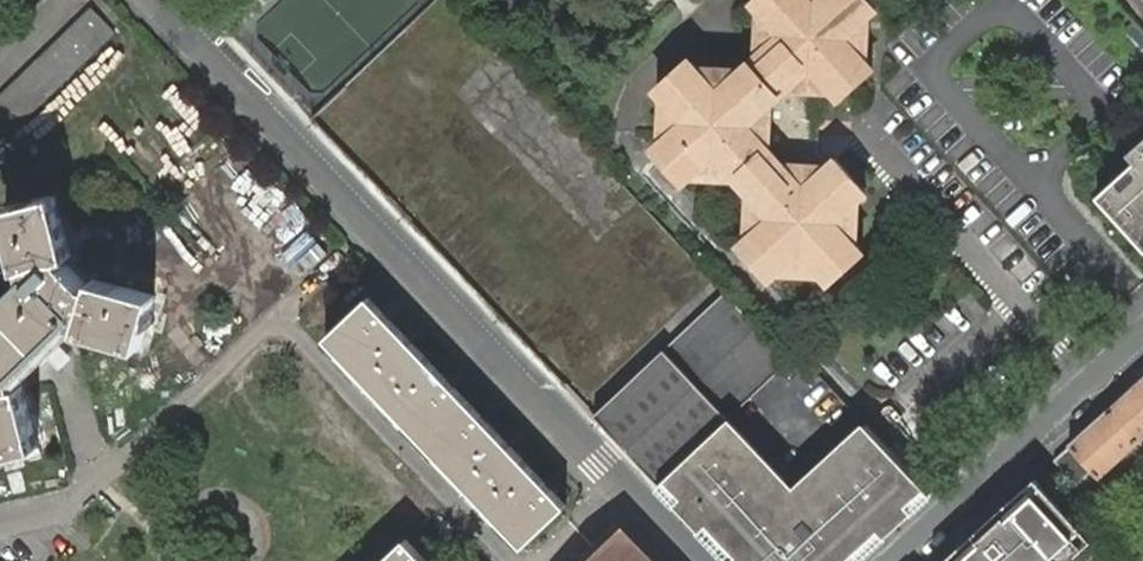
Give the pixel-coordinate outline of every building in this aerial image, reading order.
[(656,89),(668,103),(666,137),(653,149),(683,182),(696,170),(730,171),(754,198),(753,232),(740,244),(770,278),(783,266),(817,267),(829,281),(863,251),(851,237),(853,205),(866,193),(836,158),(828,165),(815,151),(817,119),(809,118),(811,84),(827,85),(838,98),(872,68),(860,55),(862,21),(875,9),(867,0),(755,0),(753,3),(764,16),(763,50),(755,56),(749,62),(738,72),(735,74),(701,72),(690,59),(656,89)] [(114,32),(90,7),(0,95),(0,142),(114,32)] [(1128,151),(1136,160),(1098,195),(1142,245),(1142,138),(1128,151)] [(38,445),(23,387),(22,385),(18,386),(16,378),(73,323),(81,324),(80,329),(83,329),(140,346),(154,296),(95,280),(93,287),(87,285),(65,262),(63,257),(71,255),(55,195),(5,207),(21,268),(25,267),(28,275),(0,301),(0,455),(38,445)] [(724,292),(594,414),(639,462),(659,483),(732,414),(790,360),(770,339),(734,302),(724,292)] [(326,338),(522,544),(565,505),(369,298),(326,338)] [(1136,441),(1142,435),(1142,378),(1108,410),(1136,441)] [(1136,441),(1108,410),(1069,445),(1054,460),(1095,505),(1142,460),(1142,448),(1136,441)] [(930,492),(867,425),(799,488),(732,414),(659,483),(733,560),(855,560),(930,492)] [(942,560),(1087,560),(1100,549),(1035,477),(942,560)] [(584,560),(652,560),(636,545),(619,528),(584,560)] [(405,540),(383,560),(425,560),(405,540)]
